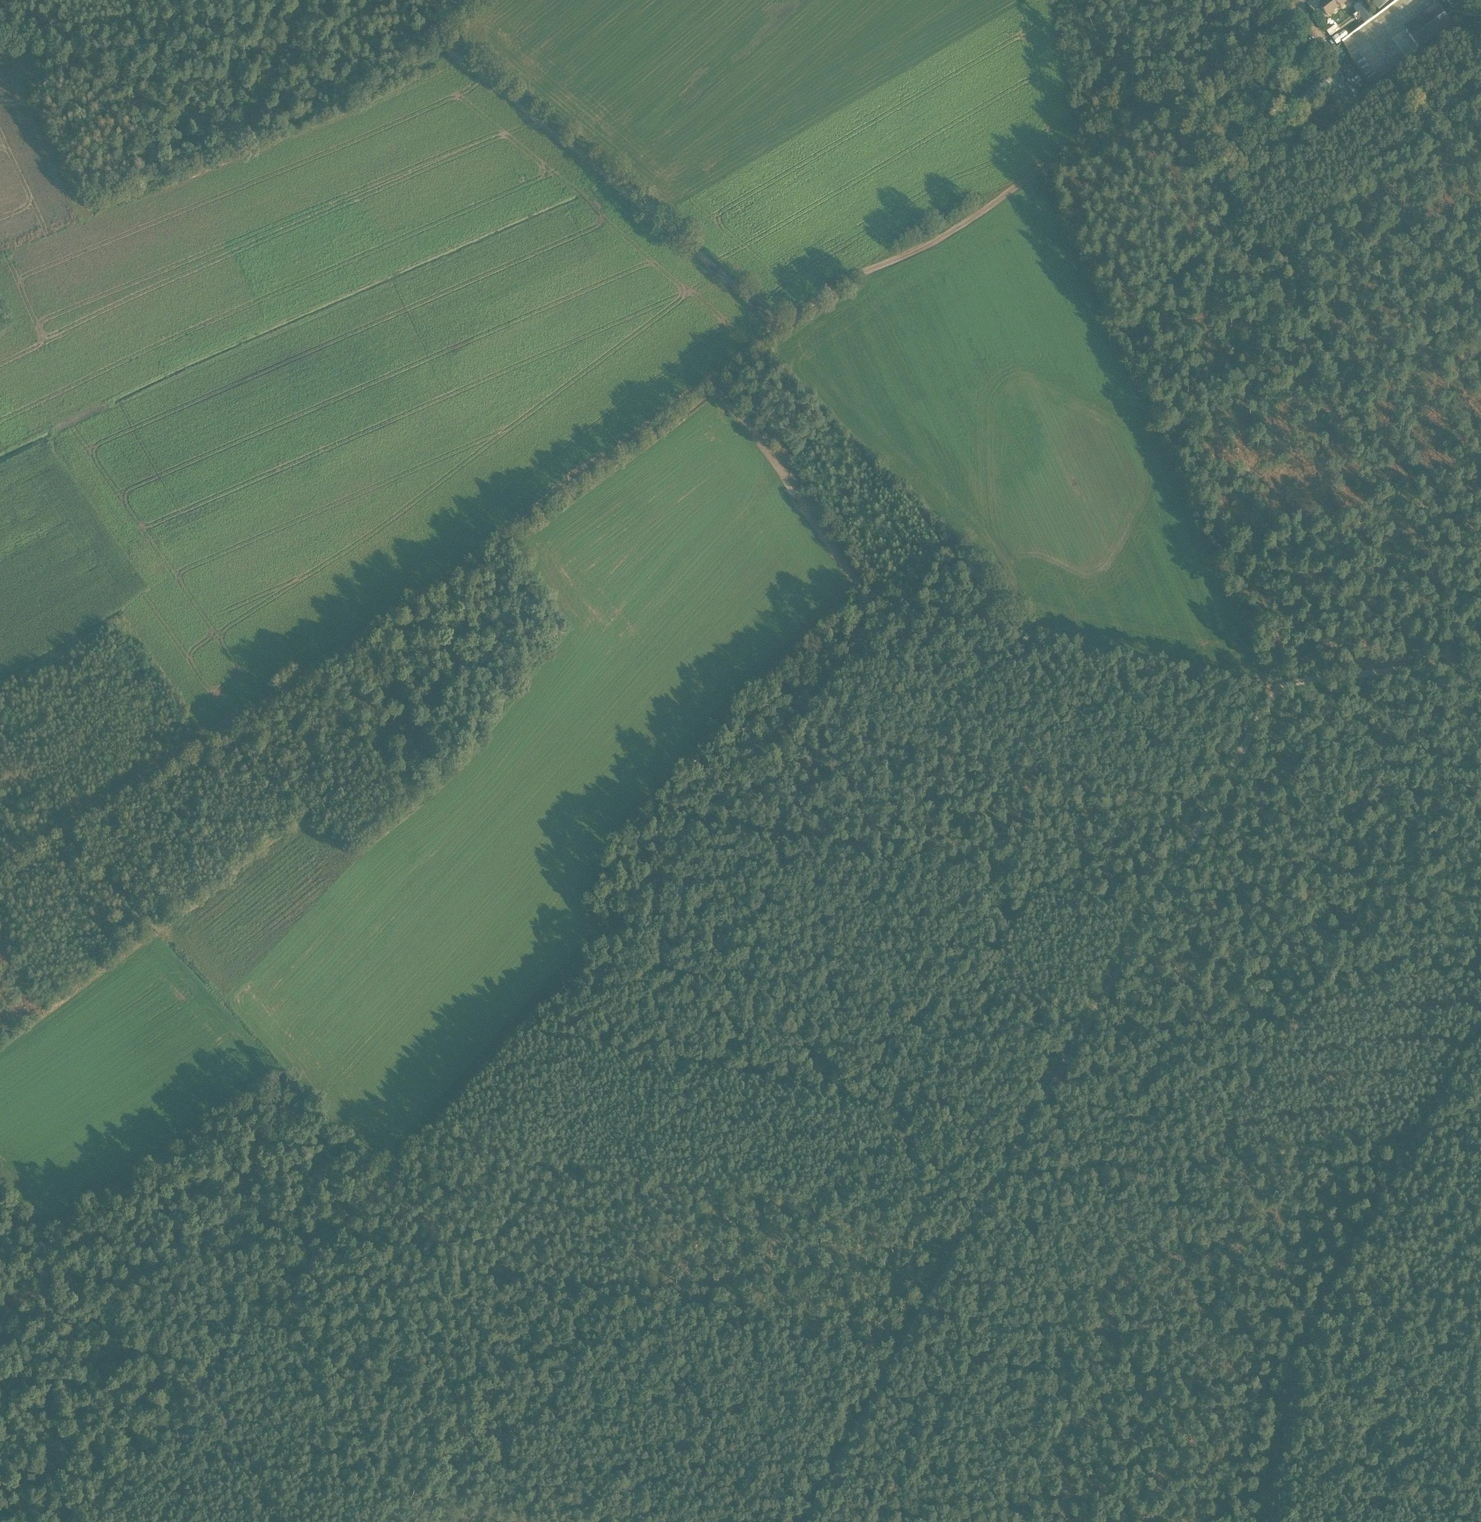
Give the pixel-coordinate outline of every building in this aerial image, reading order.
[(1325,17),(1347,0),(1323,0),(1326,3),(1319,8),(1325,17)] [(1371,3),(1377,11),(1391,0),(1375,0),(1371,3)] [(1419,50),(1451,26),(1444,18),(1452,12),(1443,0),(1442,0),(1403,29),(1419,50)] [(1464,0),(1446,0),(1452,8),(1464,0)] [(1361,3),(1353,9),(1365,24),(1372,19),(1361,3)] [(1331,24),(1326,27),(1331,35),(1337,32),(1331,24)]
